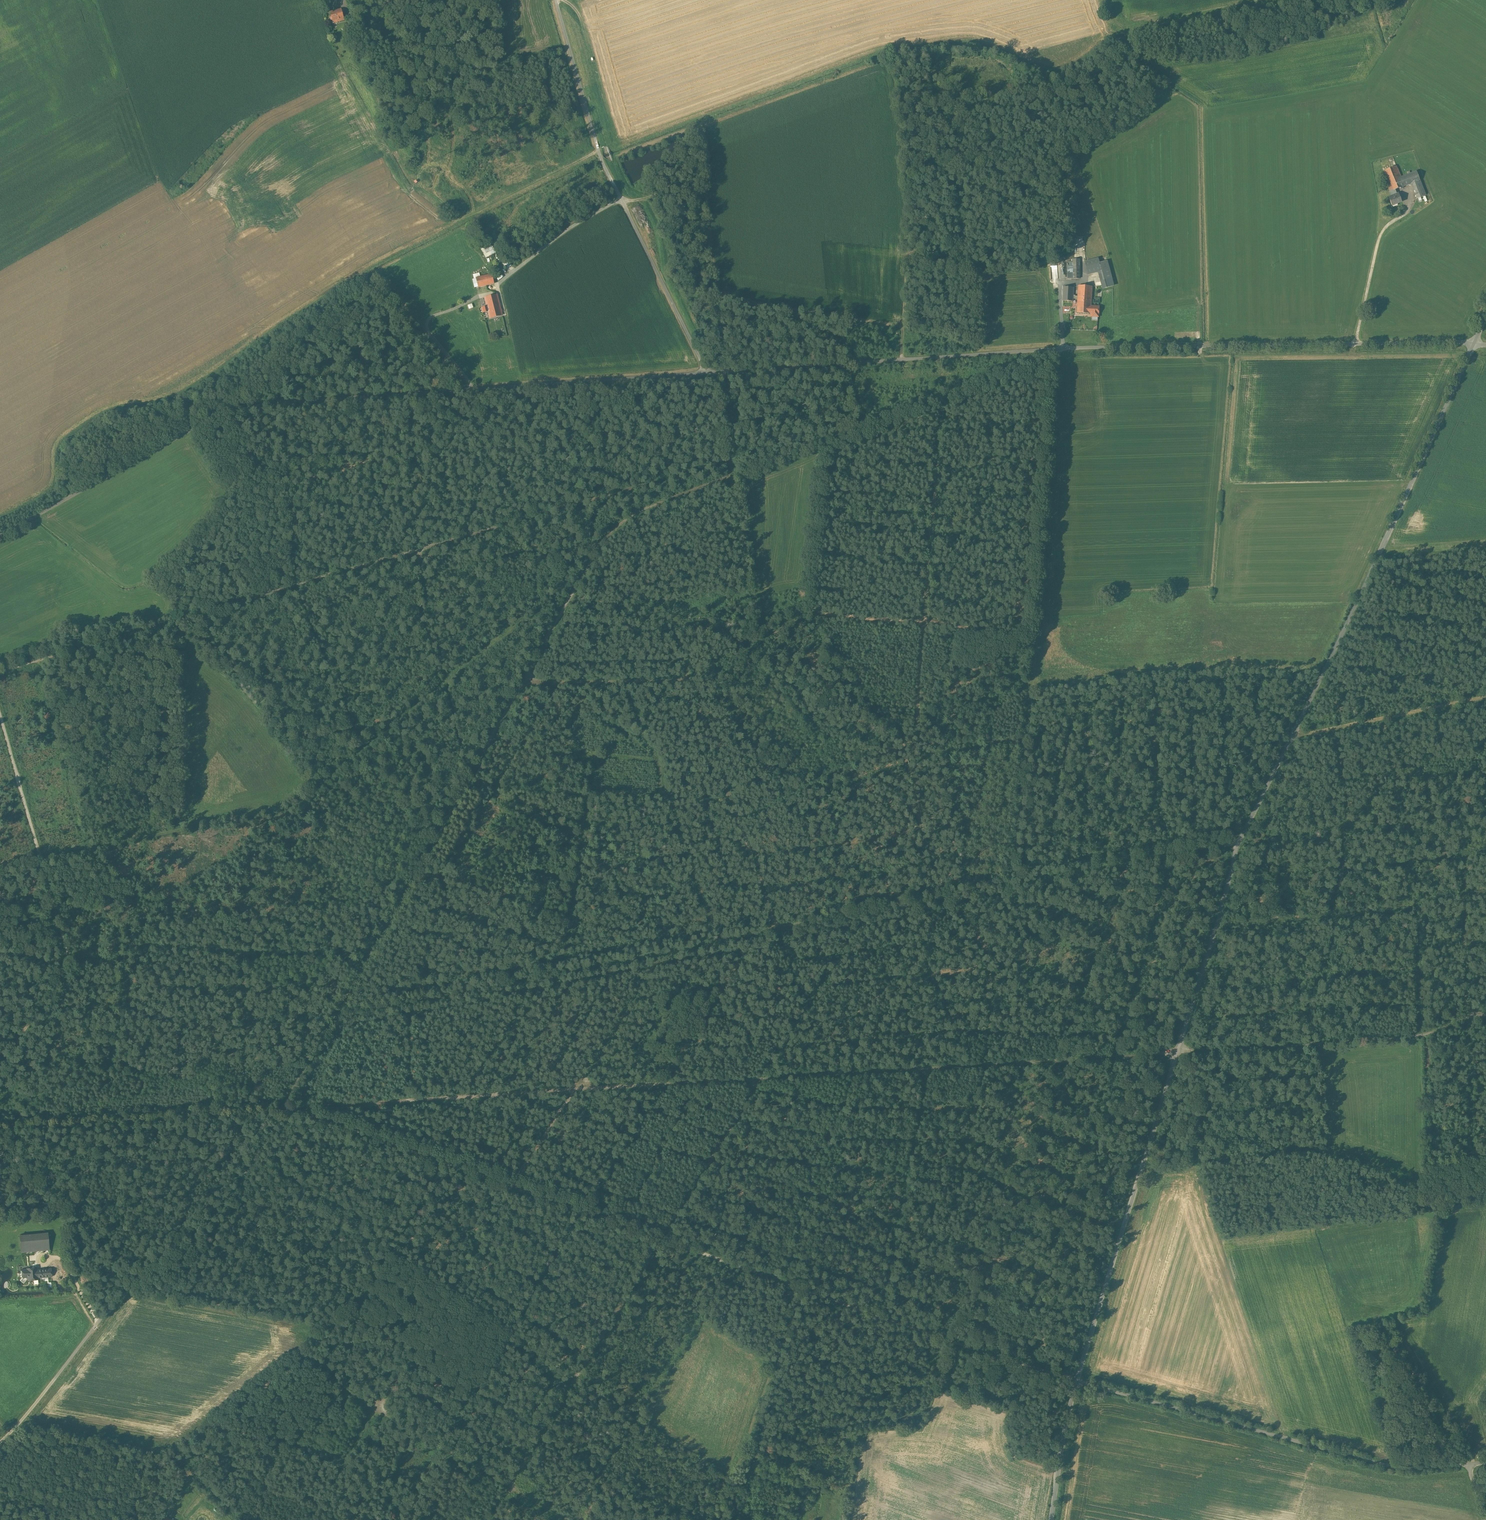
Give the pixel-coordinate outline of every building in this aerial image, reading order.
[(341,9),(330,12),(331,15),(330,17),(330,19),(333,20),(333,21),(337,20),(337,22),(344,20),(341,9)] [(1389,188),(1390,191),(1395,189),(1405,186),(1401,177),(1396,166),(1384,171),(1391,187),(1389,188)] [(1417,171),(1401,177),(1405,186),(1412,183),(1418,199),(1426,195),(1417,171)] [(1391,196),(1389,197),(1392,206),(1402,202),(1398,193),(1397,194),(1391,196)] [(486,247),(481,249),(485,259),(496,253),(492,246),(487,249),(486,247)] [(1098,258),(1085,262),(1089,274),(1098,272),(1103,288),(1114,285),(1107,261),(1100,263),(1098,259),(1098,258)] [(1068,266),(1068,278),(1079,278),(1079,259),(1072,259),(1072,260),(1072,266),(1068,266)] [(476,278),(478,287),(494,283),(492,274),(476,278)] [(1079,285),(1078,297),(1091,298),(1092,286),(1079,285)] [(1063,301),(1073,301),(1073,298),(1073,295),(1074,287),(1064,287),(1063,301)] [(497,294),(485,298),(487,306),(482,308),(483,312),(488,311),(500,308),(497,294)] [(1091,298),(1078,297),(1078,299),(1077,312),(1090,313),(1091,306),(1091,298)] [(1099,307),(1091,306),(1090,313),(1092,313),(1092,316),(1098,316),(1099,307)] [(500,308),(488,311),(490,318),(502,315),(500,308)] [(48,1234),(20,1236),(21,1252),(49,1249),(48,1234)] [(27,1269),(22,1270),(23,1277),(28,1277),(28,1280),(38,1279),(37,1278),(51,1276),(51,1269),(37,1270),(37,1268),(27,1269)]
